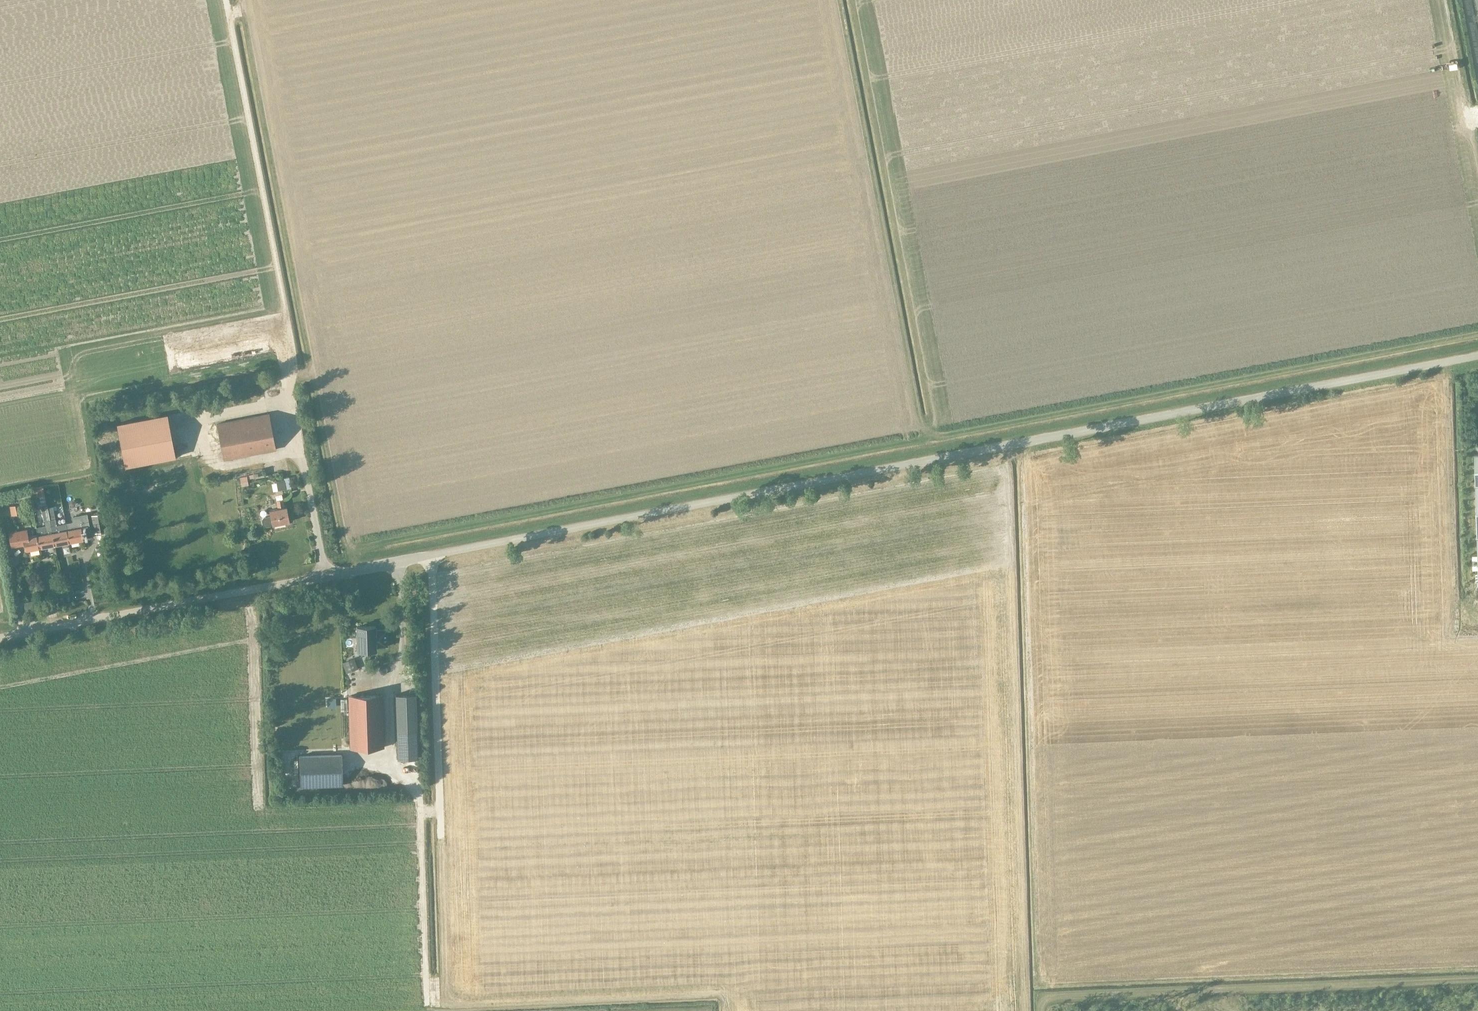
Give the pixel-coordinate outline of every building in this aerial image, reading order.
[(276,449),(269,414),(217,424),(224,459),(276,449)] [(168,416),(117,426),(125,469),(176,459),(168,416)] [(286,489),(293,488),(291,477),(284,478),(286,489)] [(283,499),(276,500),(278,508),(270,510),(271,516),(264,517),(262,519),(263,524),(265,525),(265,526),(272,525),(271,524),(272,524),(290,521),(287,506),(284,507),(283,499)] [(9,506),(11,515),(24,513),(22,503),(9,506)] [(55,545),(50,519),(48,508),(48,509),(47,505),(41,506),(45,526),(36,528),(37,535),(40,547),(55,545)] [(96,527),(97,533),(107,531),(103,513),(92,515),(94,527),(96,527)] [(73,522),(66,523),(70,542),(84,539),(83,532),(90,531),(87,514),(72,517),(73,522)] [(55,518),(50,519),(55,545),(70,542),(66,523),(56,525),(55,518)] [(37,535),(28,537),(27,529),(8,533),(11,547),(24,544),(25,550),(40,547),(37,535)] [(375,626),(356,627),(357,651),(376,650),(376,646),(387,646),(386,630),(375,630),(375,626)] [(416,694),(395,694),(398,759),(418,758),(416,694)] [(349,696),(350,748),(383,747),(382,695),(349,696)] [(342,755),(299,756),(300,786),(343,785),(342,755)]
